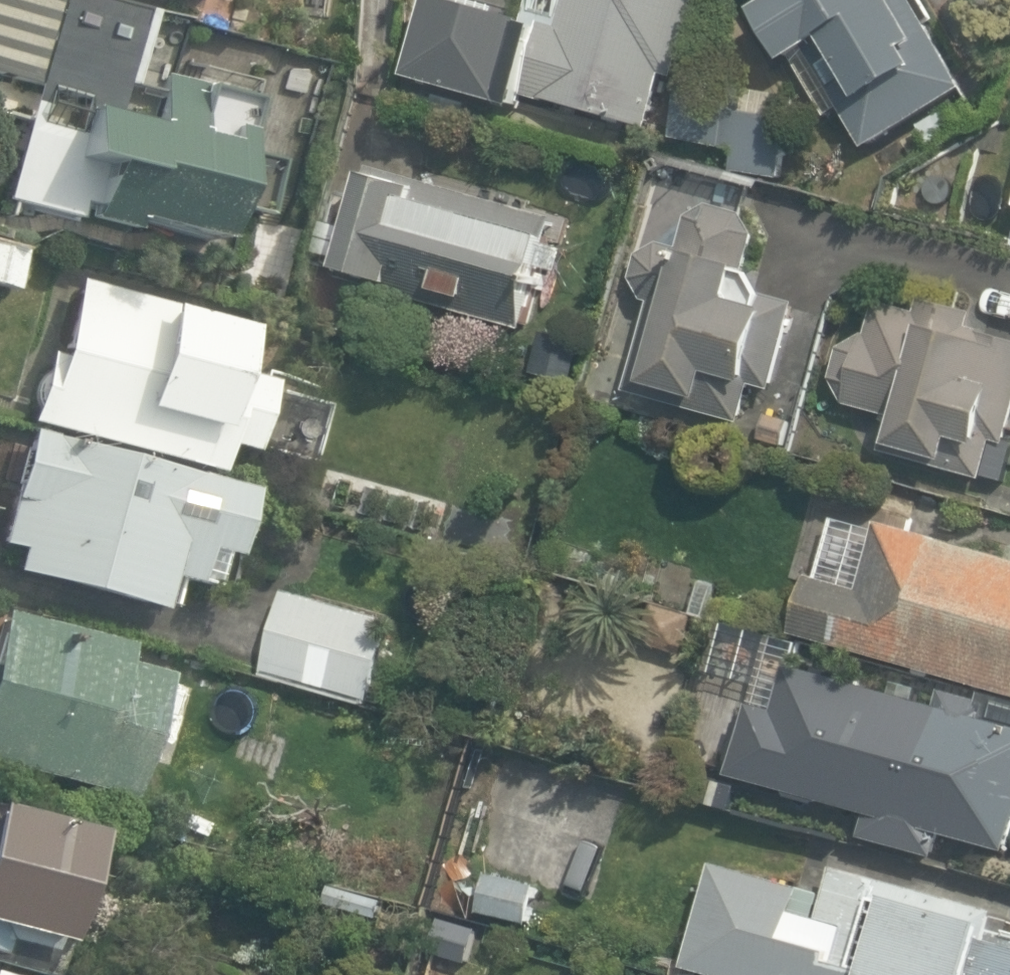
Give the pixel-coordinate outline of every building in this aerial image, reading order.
[(208,254),(252,98),(166,75),(152,124),(116,114),(146,8),(117,0),(0,0),(0,74),(37,84),(4,202),(11,205),(3,234),(47,247),(56,215),(74,220),(77,206),(87,209),(84,219),(208,254)] [(701,0),(529,0),(523,20),(448,0),(434,0),(412,80),(520,109),(524,95),(652,130),(667,76),(680,80),(701,0)] [(915,0),(779,0),(779,1),(761,12),(792,63),(795,61),(829,118),(843,110),(867,150),(968,90),(915,0)] [(737,170),(784,178),(796,98),(711,85),(714,69),(690,65),(678,140),(740,149),(737,170)] [(342,280),(530,331),(560,219),(373,168),(342,280)] [(940,224),(947,201),(914,192),(908,215),(940,224)] [(631,391),(746,423),(757,383),(778,389),(801,304),(768,295),(755,272),(751,271),(761,236),(749,215),(715,205),(693,216),(684,247),(665,242),(645,255),(639,279),(646,299),(656,303),(631,391)] [(14,292),(26,252),(0,245),(0,288),(14,292)] [(32,423),(215,473),(223,445),(249,452),(268,382),(230,372),(240,335),(77,291),(60,352),(52,350),(32,423)] [(987,479),(997,440),(1009,444),(1009,339),(974,329),(979,310),(926,296),(922,311),(882,300),(873,332),(846,348),(837,379),(853,404),(896,416),(886,451),(987,479)] [(547,385),(580,394),(585,375),(552,366),(547,385)] [(766,440),(789,446),(796,421),(772,415),(766,440)] [(246,489),(27,429),(0,529),(0,547),(16,551),(10,572),(156,612),(158,606),(174,610),(181,584),(217,594),(246,489)] [(1009,693),(1009,557),(942,538),(922,608),(813,578),(798,634),(1009,693)] [(267,671),(375,701),(398,620),(290,589),(267,671)] [(126,799),(160,676),(116,664),(122,646),(3,613),(0,623),(0,764),(126,799)] [(939,856),(945,836),(1009,853),(1009,726),(992,722),(998,700),(947,687),(941,707),(771,662),(760,705),(755,704),(736,776),(875,813),(868,837),(939,856)] [(48,966),(69,897),(78,897),(91,887),(97,875),(96,859),(90,845),(84,844),(87,832),(0,807),(0,952),(48,966)] [(991,942),(999,910),(839,867),(825,917),(799,909),(805,886),(718,863),(689,968),(714,974),(1009,974),(1009,947),(991,942)] [(484,914),(533,926),(543,885),(493,873),(484,914)] [(469,963),(478,931),(440,921),(431,953),(469,963)]
